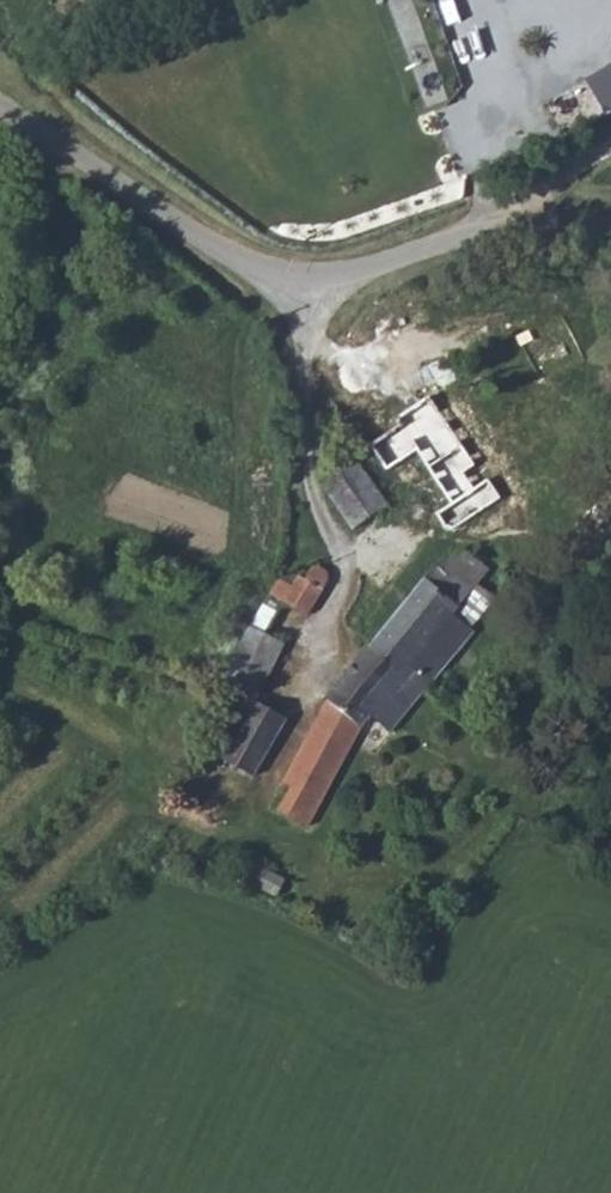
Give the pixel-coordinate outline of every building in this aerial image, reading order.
[(585,81),(603,114),(610,110),(610,66),(585,81)] [(441,513),(451,529),(468,517),(458,501),(469,494),(459,479),(467,474),(427,408),(399,425),(448,507),(441,513)] [(321,482),(350,523),(393,494),(366,451),(321,482)] [(409,674),(429,690),(471,641),(452,625),(483,587),(454,563),(417,596),(367,653),(402,683),(409,674)] [(264,600),(300,622),(328,580),(327,569),(321,568),(316,565),(310,565),(297,585),(278,575),(277,575),(274,581),(264,600)] [(258,611),(232,659),(243,663),(233,685),(253,694),(284,642),(264,629),(270,619),(258,611)] [(281,805),(308,821),(370,722),(388,738),(429,690),(409,674),(402,683),(367,653),(336,689),(281,781),(291,789),(281,805)] [(255,699),(220,758),(246,776),(283,717),(255,699)]
